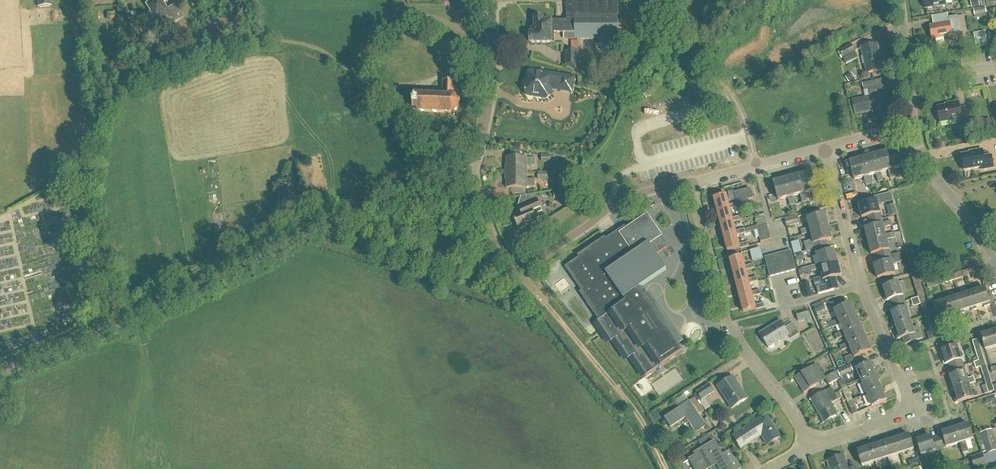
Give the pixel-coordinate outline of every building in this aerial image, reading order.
[(168,0),(154,0),(147,4),(146,4),(145,5),(154,20),(168,11),(164,4),(168,1),(168,0)] [(925,9),(946,6),(945,0),(924,0),(925,9)] [(619,40),(619,7),(567,7),(567,21),(552,21),(544,21),(544,19),(535,19),(535,33),(530,34),(530,44),(555,44),(555,34),(564,34),(564,40),(619,40)] [(985,7),(974,9),(975,19),(987,17),(985,7)] [(946,24),(946,23),(930,26),(932,40),(936,40),(937,47),(945,45),(944,38),(961,35),(958,17),(949,18),(949,23),(946,24)] [(974,32),(975,45),(987,44),(985,31),(974,32)] [(851,44),(839,51),(846,65),(859,59),(851,44)] [(877,44),(861,48),(867,74),(883,70),(877,44)] [(578,52),(566,52),(566,65),(578,72),(578,52)] [(524,90),(526,92),(527,91),(534,92),(538,97),(538,96),(539,97),(543,98),(542,99),(546,99),(551,95),(552,90),(572,93),(575,78),(543,73),(541,74),(540,73),(531,72),(529,73),(528,82),(526,81),(524,83),(523,89),(524,90)] [(868,90),(870,97),(852,101),(856,115),(887,109),(882,87),(886,86),(884,79),(863,84),(864,91),(868,90)] [(414,94),(414,112),(453,114),(454,116),(455,115),(454,113),(458,109),(460,110),(461,109),(459,108),(460,101),(461,101),(460,99),(458,100),(457,97),(457,95),(456,95),(455,96),(454,96),(455,82),(443,81),(443,95),(414,94)] [(937,108),(940,124),(957,121),(958,123),(968,121),(966,108),(960,109),(959,102),(950,104),(950,105),(937,108)] [(993,133),(991,121),(983,122),(985,134),(993,133)] [(900,149),(887,152),(892,169),(894,169),(900,167),(903,177),(909,175),(906,165),(904,166),(900,149)] [(961,155),(962,161),(961,161),(960,162),(961,165),(962,166),(963,166),(964,171),(981,168),(982,171),(994,169),(991,156),(983,157),(982,150),(974,152),(974,153),(961,155)] [(891,180),(896,178),(894,169),(892,169),(887,152),(875,155),(880,173),(882,172),(889,170),(891,180)] [(880,173),(875,155),(863,159),(868,176),(870,176),(877,174),(879,183),(884,182),(882,172),(880,173)] [(506,170),(506,173),(527,173),(527,167),(536,167),(536,159),(527,159),(527,158),(507,158),(507,170),(506,170)] [(863,159),(851,162),(856,180),(865,177),(868,186),(872,185),(870,176),(868,176),(863,159)] [(805,191),(805,194),(813,192),(815,201),(821,199),(818,187),(816,188),(812,172),(799,176),(803,191),(805,191)] [(507,189),(510,189),(527,189),(527,188),(535,188),(536,180),(527,180),(527,173),(506,173),(506,176),(507,176),(507,189)] [(787,179),(791,194),(793,194),(794,197),(801,195),(803,204),(808,203),(805,194),(805,191),(803,191),(799,176),(787,179)] [(791,194),(787,179),(776,182),(780,200),(789,198),(791,207),(796,206),(794,197),(793,194),(791,194)] [(747,200),(753,199),(751,190),(736,193),(738,203),(730,205),(727,196),(714,199),(718,212),(730,208),(731,210),(740,208),(740,209),(748,207),(747,200)] [(877,199),(878,201),(860,206),(863,219),(881,214),(880,211),(878,204),(887,202),(886,197),(877,199)] [(520,213),(513,216),(519,230),(538,222),(533,212),(541,208),(537,199),(517,207),(520,213)] [(886,206),(889,217),(897,214),(894,204),(886,206)] [(730,208),(718,212),(721,225),(734,222),(734,224),(743,221),(742,217),(733,219),(731,210),(730,208)] [(808,220),(810,229),(801,231),(803,236),(811,234),(811,232),(830,228),(827,215),(808,220)] [(799,224),(798,217),(785,220),(787,227),(799,224)] [(577,260),(565,268),(579,288),(580,287),(582,291),(580,293),(597,318),(598,317),(599,320),(597,322),(611,343),(615,340),(628,360),(632,357),(646,377),(683,352),(640,289),(667,270),(656,255),(667,248),(647,218),(628,231),(629,233),(625,236),(620,230),(606,240),(605,238),(578,256),(581,261),(578,262),(577,260)] [(891,221),(882,224),(883,225),(866,230),(869,242),(886,238),(886,236),(884,228),(893,226),(891,221)] [(734,222),(721,225),(724,238),(737,235),(738,237),(746,235),(745,231),(737,233),(734,224),(734,222)] [(771,239),(767,223),(757,226),(761,242),(771,239)] [(811,232),(811,234),(813,242),(804,244),(806,249),(814,247),(815,251),(829,247),(827,242),(833,241),(830,228),(811,232)] [(886,238),(869,242),(872,255),(878,254),(879,259),(891,256),(887,240),(896,238),(894,234),(886,236),(886,238)] [(737,235),(724,238),(728,252),(739,250),(740,251),(750,249),(749,244),(740,246),(738,237),(737,235)] [(798,241),(791,242),(794,254),(801,252),(798,241)] [(819,264),(819,266),(798,271),(800,276),(820,271),(820,269),(839,264),(836,252),(830,253),(829,247),(815,251),(817,256),(801,260),(803,268),(819,264)] [(760,249),(748,252),(750,258),(762,254),(760,249)] [(791,250),(765,257),(770,277),(796,270),(791,250)] [(891,256),(879,259),(880,265),(875,266),(878,279),(896,275),(894,265),(903,262),(901,254),(891,256)] [(743,258),(730,261),(733,275),(744,272),(745,273),(747,273),(755,270),(754,266),(746,268),(743,258)] [(820,269),(820,271),(822,278),(813,280),(815,286),(820,285),(821,288),(818,289),(819,296),(839,291),(836,278),(842,277),(839,264),(820,269)] [(979,267),(966,271),(967,277),(980,273),(979,267)] [(966,271),(953,275),(954,281),(967,277),(966,271)] [(744,272),(733,275),(737,287),(747,285),(748,286),(750,285),(758,283),(757,279),(749,281),(747,273),(745,273),(744,272)] [(953,275),(940,279),(942,285),(954,281),(953,275)] [(918,277),(912,279),(921,305),(926,303),(918,277)] [(940,279),(924,284),(926,290),(942,285),(940,279)] [(812,297),(809,283),(802,285),(805,298),(812,297)] [(886,296),(884,296),(885,302),(887,302),(888,302),(891,301),(893,307),(905,303),(899,283),(884,288),(886,296)] [(753,299),(762,297),(761,292),(752,294),(750,285),(748,286),(747,285),(737,287),(740,301),(751,298),(751,299),(753,299)] [(985,288),(972,292),(977,307),(983,305),(984,308),(990,306),(990,303),(985,288)] [(972,292),(959,296),(964,311),(971,309),(971,312),(977,310),(976,308),(977,307),(972,292)] [(959,296),(946,300),(951,315),(951,316),(958,314),(958,315),(964,314),(964,311),(959,296)] [(755,307),(753,299),(751,299),(751,298),(740,301),(743,314),(754,311),(755,312),(765,310),(763,305),(755,307)] [(951,316),(951,315),(946,300),(933,304),(938,320),(945,317),(946,319),(952,318),(951,316)] [(813,307),(816,312),(825,308),(822,303),(813,307)] [(891,313),(894,321),(892,322),(893,328),(896,327),(911,322),(905,303),(893,307),(894,313),(891,313)] [(926,303),(921,305),(925,318),(930,316),(926,303)] [(839,321),(830,325),(832,329),(840,326),(839,324),(856,316),(851,305),(834,312),(839,321)] [(796,315),(798,321),(809,318),(808,312),(796,315)] [(840,326),(843,333),(835,337),(837,341),(845,338),(846,337),(845,335),(861,328),(856,316),(839,324),(840,326)] [(930,316),(925,318),(929,330),(934,329),(930,316)] [(898,334),(896,335),(898,341),(903,339),(905,345),(922,340),(918,327),(913,329),(911,322),(896,327),(898,334)] [(780,323),(759,336),(768,351),(776,346),(790,338),(791,341),(799,336),(793,326),(785,331),(780,323)] [(845,338),(848,344),(840,348),(842,352),(850,349),(851,348),(850,347),(867,339),(861,328),(845,335),(846,337),(845,338)] [(993,329),(993,332),(987,334),(986,331),(980,333),(986,351),(995,348),(995,328),(993,329)] [(867,339),(850,347),(851,348),(850,349),(853,355),(845,359),(848,364),(856,360),(855,358),(872,351),(867,339)] [(978,340),(973,342),(981,368),(986,366),(978,340)] [(945,359),(942,359),(944,365),(946,365),(950,364),(952,370),(964,366),(957,346),(942,351),(945,359)] [(873,364),(857,371),(862,383),(877,377),(879,376),(876,377),(874,371),(876,369),(873,364)] [(955,390),(970,385),(976,383),(974,377),(968,379),(964,366),(952,370),(954,375),(951,376),(953,384),(951,385),(953,391),(955,390)] [(986,366),(981,368),(984,380),(990,378),(986,366)] [(817,367),(798,378),(801,383),(799,385),(804,394),(818,386),(815,381),(823,377),(817,367)] [(829,388),(840,381),(836,374),(825,380),(829,388)] [(879,376),(877,377),(862,383),(868,396),(882,389),(879,382),(881,381),(879,376)] [(733,378),(718,388),(732,410),(747,400),(733,378)] [(990,378),(984,380),(989,394),(994,392),(990,378)] [(839,383),(843,392),(848,390),(844,381),(839,383)] [(957,397),(955,398),(957,403),(959,403),(974,398),(979,396),(978,392),(973,394),(970,385),(955,390),(957,397)] [(702,401),(714,393),(709,387),(698,394),(702,401)] [(882,389),(868,396),(873,408),(888,402),(884,394),(887,393),(885,388),(882,389)] [(832,389),(811,401),(824,424),(839,416),(831,402),(837,398),(832,389)] [(845,396),(848,404),(853,402),(850,393),(845,396)] [(995,401),(994,396),(985,399),(986,404),(995,401)] [(686,418),(687,419),(696,433),(706,426),(690,402),(665,418),(671,428),(686,418)] [(767,417),(734,438),(742,450),(762,438),(767,446),(781,438),(767,417)] [(957,429),(961,444),(960,444),(963,454),(968,452),(965,442),(974,439),(970,425),(962,428),(961,425),(955,427),(956,429),(957,429)] [(948,429),(942,431),(943,433),(944,436),(939,438),(942,450),(960,444),(961,444),(957,429),(956,429),(949,432),(948,429)] [(980,434),(986,454),(995,451),(995,441),(993,431),(980,434)] [(897,439),(902,454),(916,450),(911,435),(903,437),(902,435),(897,437),(897,439)] [(942,450),(939,438),(932,440),(931,437),(923,439),(923,436),(917,438),(923,456),(942,450)] [(889,439),(884,441),(884,443),(889,458),(902,454),(897,439),(890,442),(889,439)] [(717,464),(720,468),(741,468),(743,468),(732,448),(723,453),(716,441),(695,453),(696,455),(689,459),(690,460),(691,459),(696,468),(708,468),(717,464)] [(877,443),(871,445),(872,447),(877,462),(889,458),(884,443),(878,445),(877,443)] [(864,447),(858,449),(864,467),(877,462),(872,447),(865,450),(864,447)] [(971,457),(974,468),(979,468),(986,467),(982,454),(971,457)] [(828,462),(830,468),(849,468),(845,456),(828,462)] [(970,460),(941,468),(960,468),(972,465),(970,460)]
